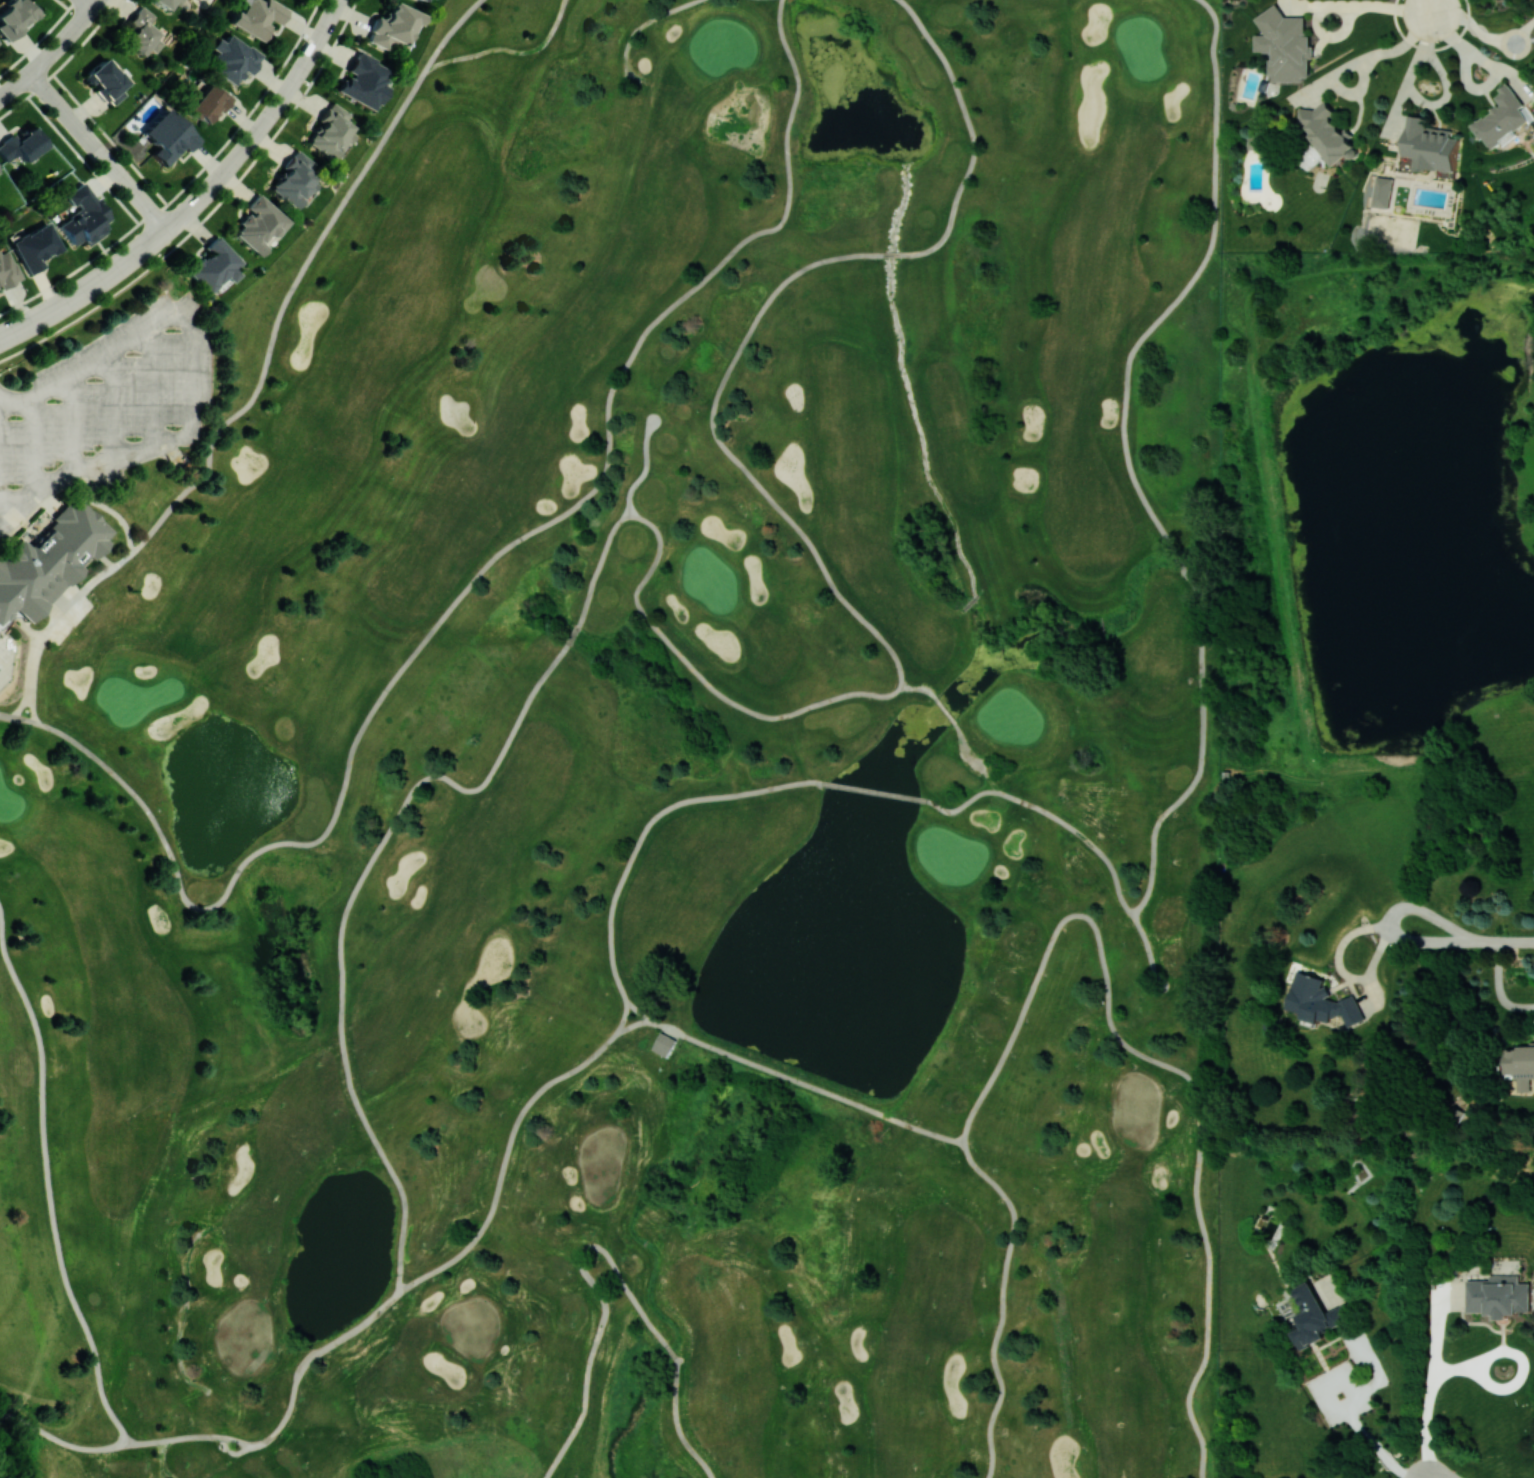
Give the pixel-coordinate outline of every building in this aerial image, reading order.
[(6,41),(38,14),(26,0),(11,0),(0,9),(0,34),(6,41)] [(184,0),(152,0),(168,10),(173,2),(180,6),(184,0)] [(260,40),(270,21),(278,25),(287,9),(270,0),(263,0),(262,1),(260,0),(245,0),(239,12),(234,10),(227,23),(260,40)] [(417,12),(389,2),(382,19),(375,16),(365,41),(384,49),(387,41),(403,48),(417,12)] [(155,53),(165,40),(147,26),(155,16),(141,6),(129,21),(136,26),(123,43),(141,56),(147,47),(155,53)] [(1306,16),(1283,16),(1283,9),(1260,9),(1260,35),(1255,35),(1255,51),(1272,51),(1272,80),(1311,80),(1311,57),(1313,57),(1313,36),(1306,36),(1306,16)] [(206,68),(233,85),(243,71),(248,74),(260,55),(227,34),(222,42),(215,37),(208,48),(216,52),(206,68)] [(334,91),(373,110),(386,85),(381,83),(389,68),(356,52),(345,74),(343,73),(334,91)] [(119,88),(126,83),(105,57),(84,74),(109,106),(124,94),(119,88)] [(231,98),(207,80),(184,110),(202,125),(215,109),(219,113),(231,98)] [(1473,123),(1491,148),(1533,119),(1509,84),(1494,95),(1501,104),(1473,123)] [(1336,166),(1350,156),(1353,160),(1362,153),(1350,139),(1351,138),(1333,114),(1335,112),(1326,99),(1312,110),(1308,104),(1296,114),(1336,166)] [(332,160),(341,145),(345,147),(355,132),(342,124),(349,114),(331,102),(305,143),(332,160)] [(198,138),(165,107),(141,133),(155,146),(149,153),(162,166),(181,146),(186,151),(198,138)] [(1403,155),(1416,157),(1415,167),(1455,172),(1459,138),(1451,137),(1452,130),(1427,127),(1428,117),(1408,114),(1403,155)] [(0,143),(0,155),(6,162),(17,154),(23,162),(46,145),(32,126),(16,138),(13,133),(0,143)] [(283,165),(285,167),(269,189),(294,209),(314,182),(304,175),(314,163),(295,149),(283,165)] [(1390,208),(1393,178),(1375,176),(1372,206),(1390,208)] [(64,194),(75,210),(57,223),(73,246),(82,239),(86,246),(106,232),(101,224),(109,219),(83,181),(64,194)] [(287,220),(258,193),(244,208),(247,211),(236,223),(240,227),(234,234),(258,256),(267,247),(265,245),(287,220)] [(28,274),(44,266),(41,259),(61,249),(48,222),(11,241),(28,274)] [(203,248),(207,252),(186,271),(208,294),(226,277),(232,282),(240,274),(235,268),(241,262),(216,236),(203,248)] [(19,279),(5,247),(0,249),(0,288),(19,279)] [(1,630),(0,629),(0,556),(4,560),(22,540),(33,550),(81,497),(120,532),(36,624),(20,609),(1,630)] [(3,660),(0,657),(0,643),(2,641),(12,651),(3,660)] [(1287,1008),(1300,1012),(1303,1019),(1315,1022),(1322,1020),(1330,1022),(1332,1018),(1343,1014),(1348,1026),(1365,1019),(1355,994),(1339,1001),(1329,998),(1332,989),(1323,986),(1325,978),(1298,970),(1287,1008)] [(669,1056),(677,1038),(660,1032),(653,1050),(669,1056)] [(1507,1046),(1507,1076),(1518,1076),(1518,1092),(1533,1092),(1533,1075),(1533,1046),(1507,1046)] [(1467,1280),(1468,1313),(1495,1312),(1495,1319),(1509,1319),(1509,1313),(1531,1312),(1530,1283),(1519,1283),(1519,1274),(1489,1275),(1489,1280),(1467,1280)] [(1327,1312),(1312,1281),(1295,1288),(1306,1311),(1297,1315),(1303,1327),(1293,1331),(1301,1349),(1326,1338),(1323,1332),(1349,1319),(1342,1304),(1327,1312)]
